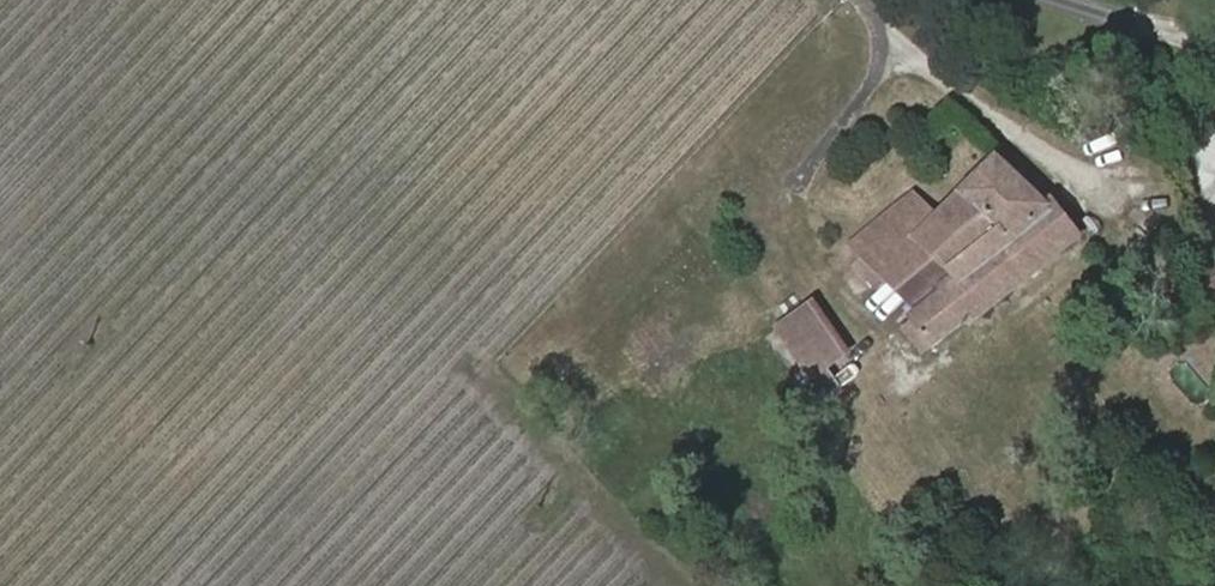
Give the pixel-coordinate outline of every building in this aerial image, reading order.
[(957,278),(917,311),(913,314),(937,344),(970,319),(973,322),(1080,236),(1054,204),(1050,207),(998,158),(955,198),(929,173),(891,209),(957,278)] [(957,278),(891,209),(852,244),(917,311),(957,278)] [(814,299),(775,327),(813,382),(853,353),(814,299)]
